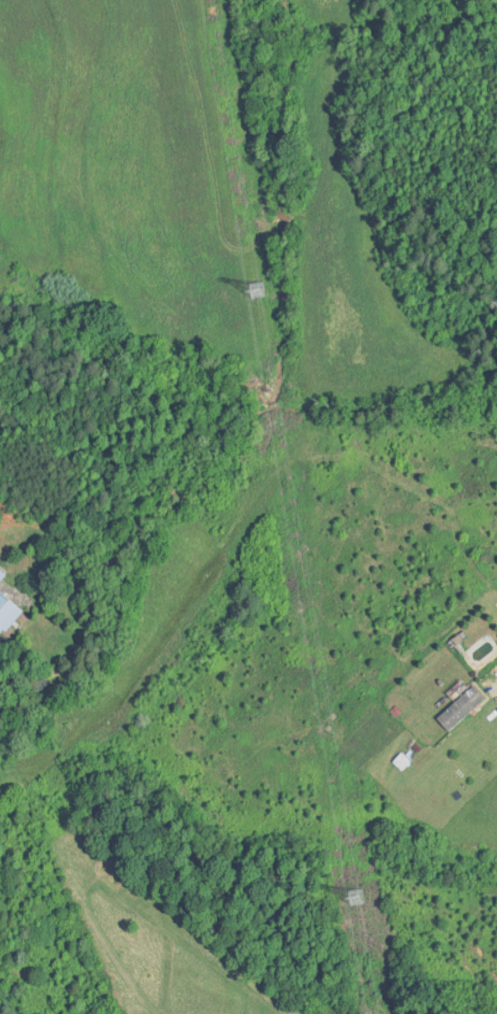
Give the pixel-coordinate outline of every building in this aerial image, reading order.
[(20,611),(0,592),(0,633),(20,611)] [(447,732),(484,699),(471,684),(465,690),(458,682),(445,693),(453,702),(435,718),(447,732)]
